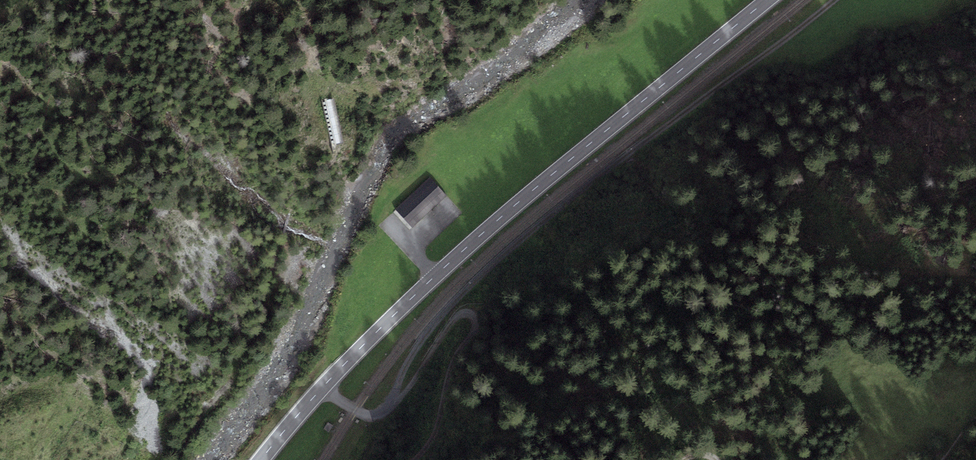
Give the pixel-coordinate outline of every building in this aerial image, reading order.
[(331,122),(337,121),(334,100),(328,101),(331,122)] [(396,211),(412,227),(446,195),(430,179),(396,211)]
